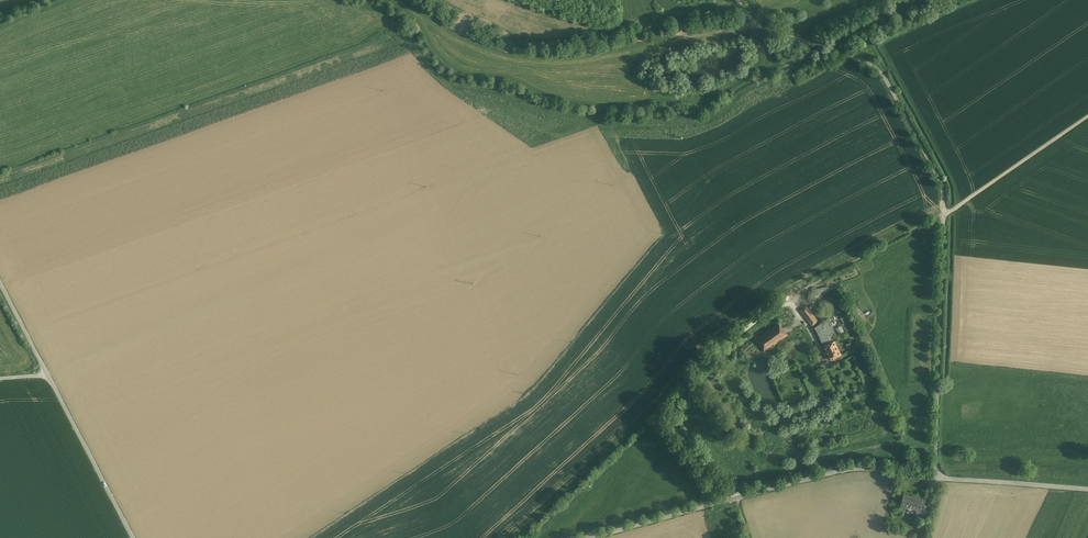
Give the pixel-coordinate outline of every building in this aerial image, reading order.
[(806,306),(801,310),(804,315),(810,311),(806,306)] [(818,322),(810,311),(804,315),(812,326),(818,322)] [(828,336),(835,333),(828,318),(815,327),(824,346),(831,343),(828,336)] [(780,323),(756,340),(764,351),(788,335),(780,323)] [(840,355),(834,341),(831,343),(824,346),(830,360),(840,355)] [(925,500),(903,494),(900,509),(905,511),(906,506),(917,509),(923,510),(924,504),(925,500)] [(929,505),(924,504),(923,510),(922,515),(929,516),(930,510),(928,510),(929,505)]
